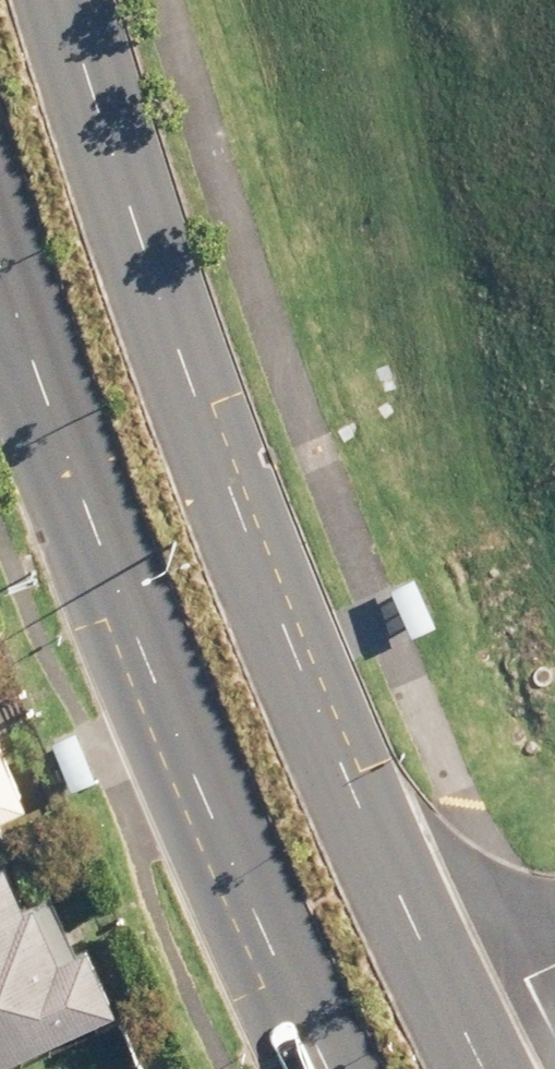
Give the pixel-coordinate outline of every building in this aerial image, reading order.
[(20,798),(0,755),(0,807),(20,798)] [(107,1008),(76,943),(51,956),(24,901),(17,905),(0,871),(0,1061),(107,1008)]
